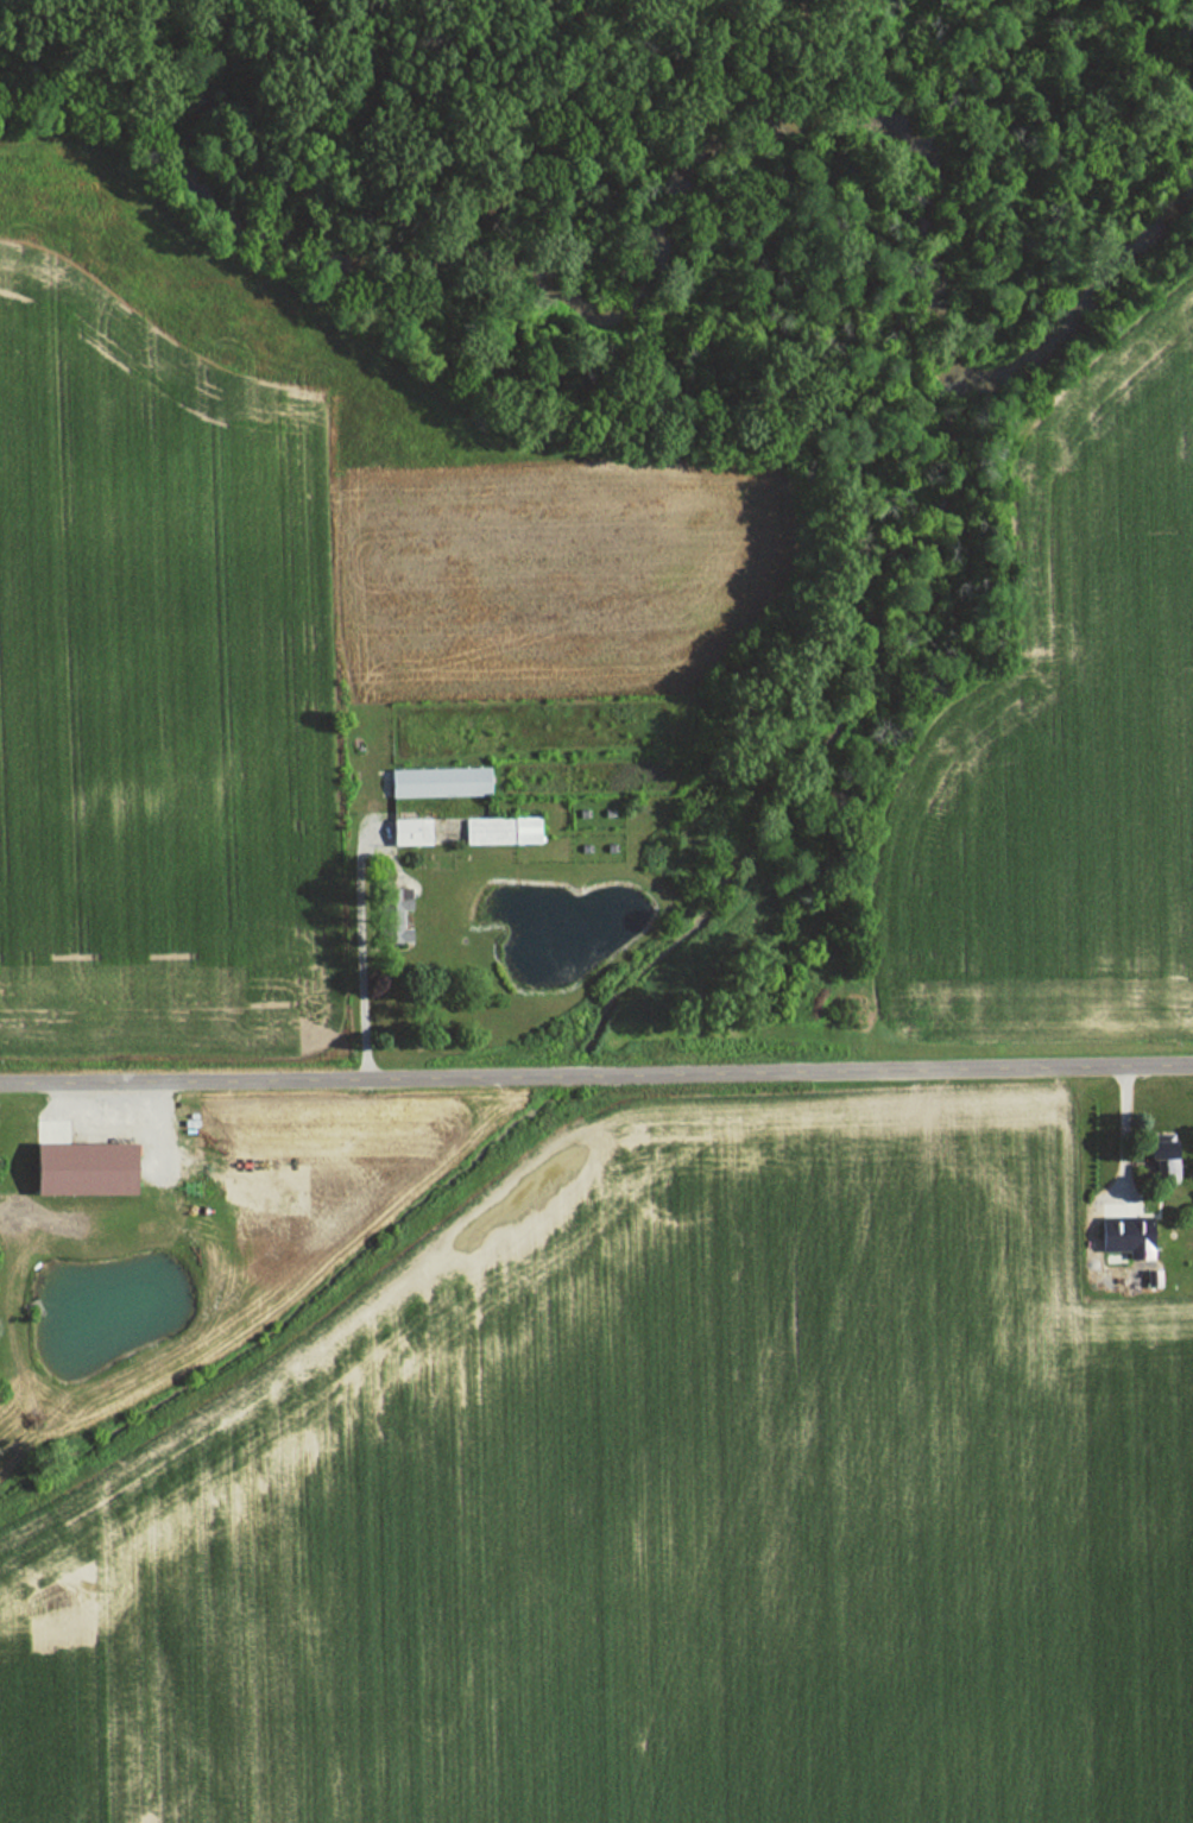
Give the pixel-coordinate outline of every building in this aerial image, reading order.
[(383,769),(384,798),(484,796),(484,768),(383,769)] [(460,818),(460,845),(536,844),(535,817),(460,818)] [(385,846),(426,845),(425,819),(385,819),(385,846)] [(396,911),(404,911),(404,889),(377,889),(377,944),(405,944),(405,928),(396,928),(396,911)] [(24,1195),(124,1196),(125,1145),(25,1144),(24,1195)]
